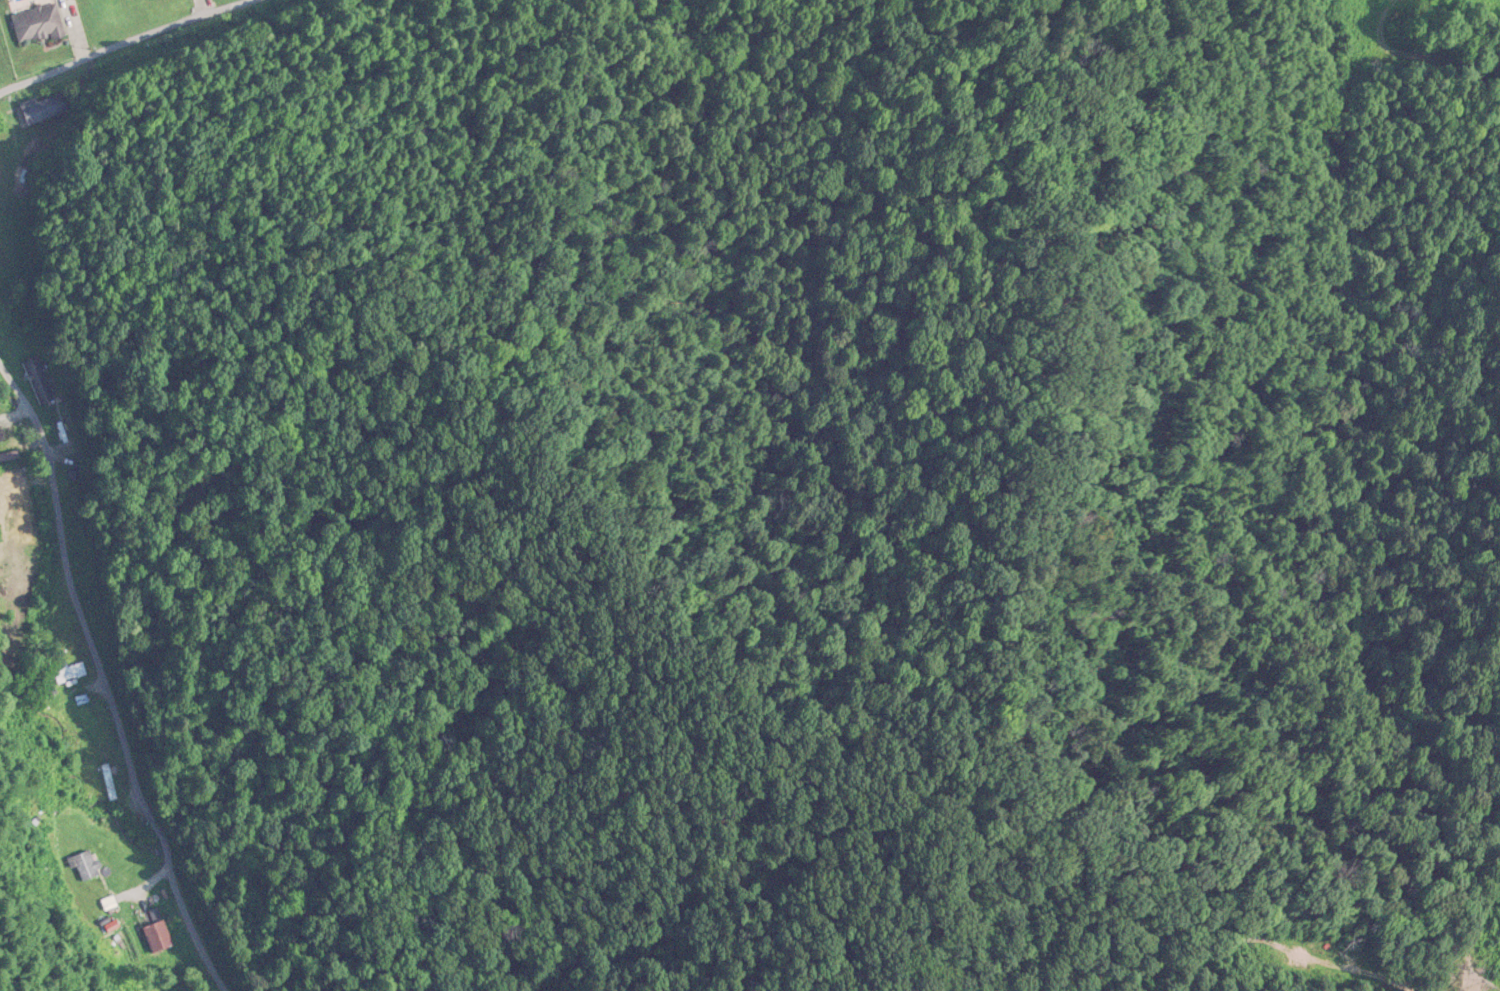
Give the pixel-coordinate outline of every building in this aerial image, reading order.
[(64,38),(56,4),(11,15),(19,48),(64,38)] [(66,115),(62,96),(22,105),(26,123),(66,115)]
